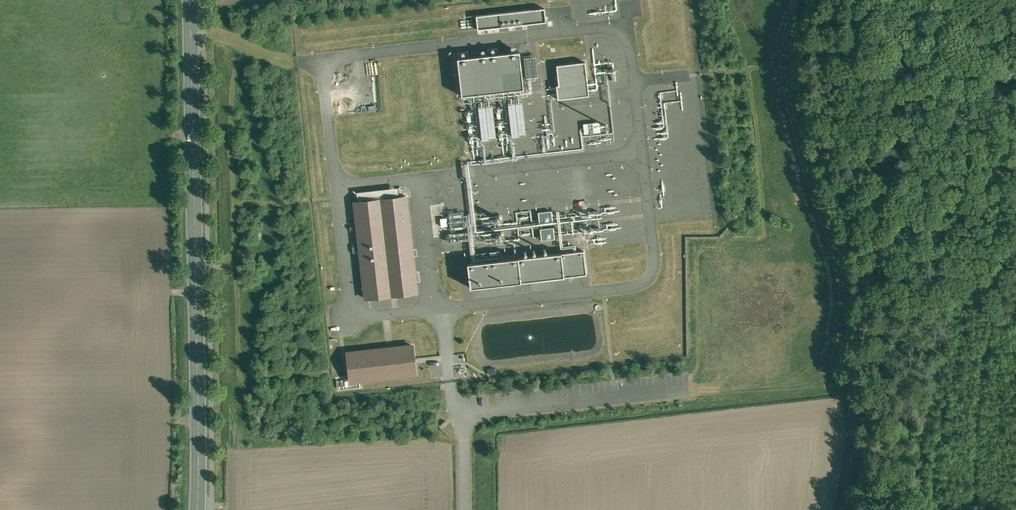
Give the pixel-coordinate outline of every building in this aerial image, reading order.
[(547,8),(479,15),(480,28),(548,21),(547,8)] [(499,47),(490,48),(491,56),(500,55),(499,47)] [(470,58),(461,59),(465,95),(527,88),(523,52),(500,55),(491,56),(470,58)] [(587,62),(559,65),(561,85),(559,85),(560,98),(591,95),(587,62)] [(476,138),(492,137),(490,105),(475,106),(476,138)] [(598,121),(581,123),(581,133),(599,132),(598,121)] [(381,198),(392,296),(417,293),(407,195),(381,198)] [(392,296),(381,198),(356,200),(367,299),(392,296)] [(446,225),(452,225),(452,227),(454,227),(454,218),(460,218),(459,212),(445,212),(446,225)] [(552,212),(540,213),(541,225),(554,224),(552,212)] [(554,228),(541,230),(543,241),(555,240),(554,228)] [(587,251),(563,254),(565,277),(590,274),(587,251)] [(563,254),(519,259),(522,282),(565,277),(563,254)] [(519,259),(470,265),(472,289),(522,282),(519,259)] [(415,346),(348,353),(351,381),(363,379),(418,374),(417,364),(417,361),(416,357),(415,346)]
